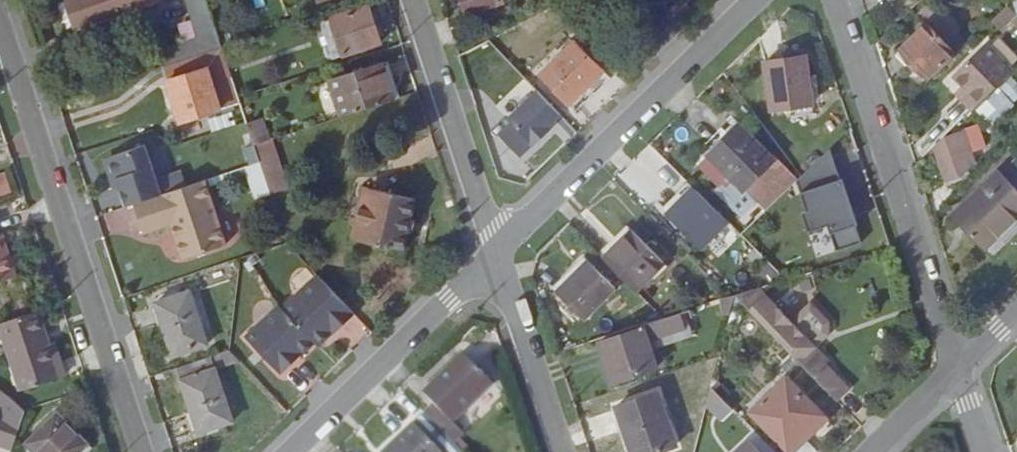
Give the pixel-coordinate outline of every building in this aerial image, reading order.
[(163,6),(162,0),(73,0),(58,5),(69,37),(81,34),(163,6)] [(227,50),(210,0),(190,0),(203,42),(208,57),(227,50)] [(470,19),(525,0),(524,0),(464,0),(470,19)] [(1016,21),(1016,5),(1013,1),(996,18),(1008,29),(1016,21)] [(348,60),(385,48),(374,13),(337,25),(348,60)] [(931,74),(958,49),(932,22),(905,46),(931,74)] [(976,105),(1016,67),(1016,63),(994,39),(959,71),(974,88),(967,95),(976,105)] [(203,42),(163,54),(168,70),(208,57),(203,42)] [(590,85),(604,71),(575,42),(541,76),(576,111),(597,92),(590,85)] [(205,117),(207,124),(246,111),(243,101),(227,50),(208,57),(168,70),(185,124),(205,117)] [(793,114),(812,112),(808,64),(768,68),(775,115),(793,114)] [(336,85),(348,124),(399,107),(387,69),(336,85)] [(1007,86),(1016,96),(1016,76),(1007,86)] [(1006,87),(982,109),(997,125),(1016,106),(1016,100),(1006,87)] [(536,143),(551,128),(548,125),(561,113),(539,91),(511,117),(536,143)] [(814,122),(812,112),(793,114),(794,125),(814,122)] [(253,133),(260,153),(278,147),(271,127),(253,133)] [(715,194),(742,224),(762,205),(776,191),(790,178),(793,174),(781,161),(776,165),(741,127),(704,163),(724,183),(715,194)] [(962,175),(976,160),(967,127),(953,131),(941,144),(952,178),(962,175)] [(141,209),(167,200),(163,186),(152,151),(114,163),(111,170),(114,181),(122,184),(124,193),(131,212),(141,209)] [(1009,165),(1016,173),(1016,157),(1009,165)] [(798,187),(797,188),(806,217),(801,218),(807,238),(827,232),(835,258),(861,250),(832,158),(803,184),(798,187)] [(964,205),(990,233),(1016,207),(1016,173),(1009,165),(1007,164),(964,205)] [(0,172),(0,195),(13,191),(6,170),(0,172)] [(797,188),(798,187),(790,178),(776,191),(783,200),(797,188)] [(163,186),(167,200),(191,192),(187,179),(163,186)] [(119,195),(124,193),(122,184),(114,181),(119,195)] [(178,229),(189,264),(232,251),(211,186),(191,192),(167,200),(141,209),(150,238),(178,229)] [(359,234),(409,246),(420,198),(370,186),(359,234)] [(667,219),(699,253),(726,228),(688,187),(678,197),(684,203),(667,219)] [(775,208),(783,200),(776,191),(762,205),(770,213),(775,208)] [(678,197),(660,213),(667,219),(684,203),(678,197)] [(1016,220),(1016,207),(990,233),(996,240),(1016,220)] [(666,264),(631,227),(602,254),(637,290),(666,264)] [(0,238),(6,254),(12,252),(7,236),(0,238)] [(21,279),(12,252),(6,254),(0,238),(0,237),(0,286),(21,279)] [(586,321),(619,292),(594,263),(560,292),(586,321)] [(335,337),(356,316),(319,278),(284,311),(315,343),(328,329),(335,337)] [(176,358),(211,347),(194,293),(159,304),(176,358)] [(791,325),(762,295),(740,301),(748,311),(788,354),(836,404),(849,392),(826,368),(829,365),(816,350),(835,332),(810,306),(791,325)] [(284,311),(280,308),(248,341),(283,378),(316,344),(315,343),(284,311)] [(60,366),(42,312),(2,324),(25,392),(69,377),(65,364),(60,366)] [(651,341),(688,330),(684,315),(665,320),(666,325),(601,346),(612,383),(659,369),(651,341)] [(316,344),(322,349),(335,337),(328,329),(315,343),(316,344)] [(442,411),(431,421),(456,445),(465,435),(455,424),(494,386),(467,357),(426,396),(437,406),(442,411)] [(200,437),(235,425),(215,360),(180,371),(200,437)] [(830,422),(788,377),(753,410),(792,451),(798,451),(830,422)] [(721,414),(731,404),(714,385),(710,402),(721,414)] [(678,451),(661,396),(620,409),(635,451),(674,451),(678,451)] [(431,421),(442,411),(437,406),(427,416),(431,421)] [(0,417),(0,442),(20,449),(30,422),(3,413),(2,418),(0,417)] [(427,416),(425,414),(387,451),(462,451),(456,445),(431,421),(427,416)] [(94,446),(63,416),(35,445),(42,451),(88,451),(94,446)] [(751,444),(742,451),(759,451),(751,444)]
